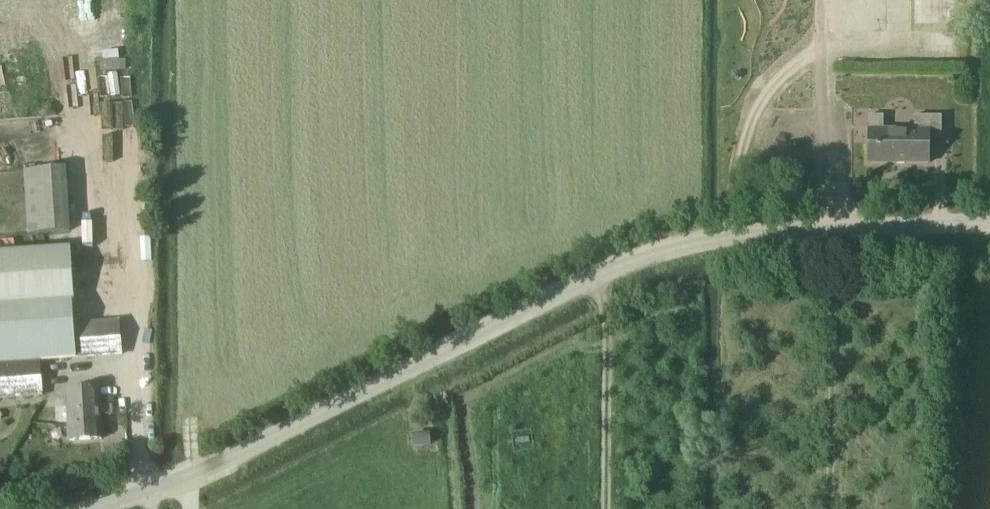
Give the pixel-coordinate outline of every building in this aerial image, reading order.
[(929,163),(929,139),(942,139),(941,116),(914,116),(914,129),(884,129),(884,116),(869,116),(869,163),(929,163)] [(24,171),(28,235),(71,232),(67,167),(24,171)] [(74,301),(71,249),(0,254),(0,399),(41,396),(39,362),(121,356),(119,322),(75,325),(73,302),(74,302),(74,301)] [(90,388),(66,389),(69,442),(102,440),(100,416),(113,415),(113,405),(100,406),(98,382),(90,382),(90,388)] [(413,448),(431,447),(430,433),(412,434),(413,448)]
